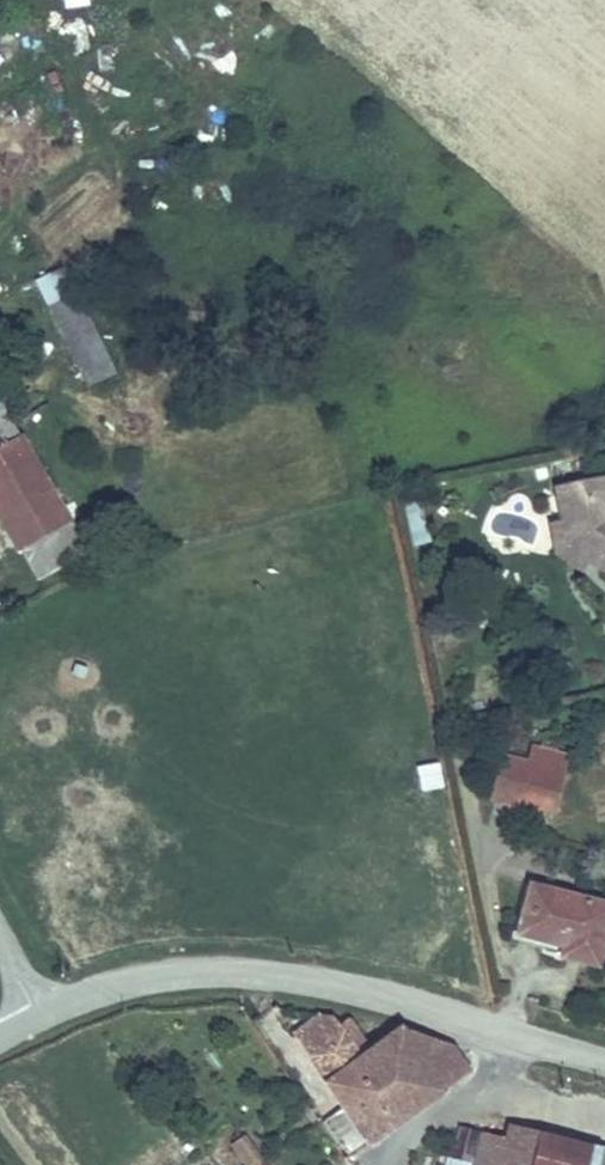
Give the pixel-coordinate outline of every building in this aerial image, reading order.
[(63,263),(33,276),(67,353),(63,354),(77,385),(110,371),(63,263)] [(0,418),(0,521),(20,551),(69,518),(0,418)] [(585,500),(587,513),(594,517),(604,514),(604,495),(585,500)] [(594,517),(587,513),(585,500),(555,507),(559,525),(566,553),(591,570),(604,580),(604,514),(594,517)] [(36,573),(84,541),(69,518),(20,551),(35,574),(36,573)] [(591,570),(566,553),(559,525),(544,528),(552,563),(583,583),(591,570)] [(545,801),(558,738),(527,733),(520,755),(493,751),(483,790),(545,801)] [(404,789),(442,784),(438,760),(400,766),(404,789)] [(604,949),(604,887),(531,877),(524,926),(568,934),(567,946),(604,950),(604,949)] [(349,1018),(314,1013),(289,1032),(366,1149),(445,1092),(448,1087),(470,1071),(455,1047),(403,1027),(396,1026),(369,1048),(349,1018)] [(506,1124),(503,1138),(454,1126),(444,1164),(604,1164),(604,1149),(506,1124)] [(228,1145),(243,1164),(266,1164),(243,1134),(228,1145)]
